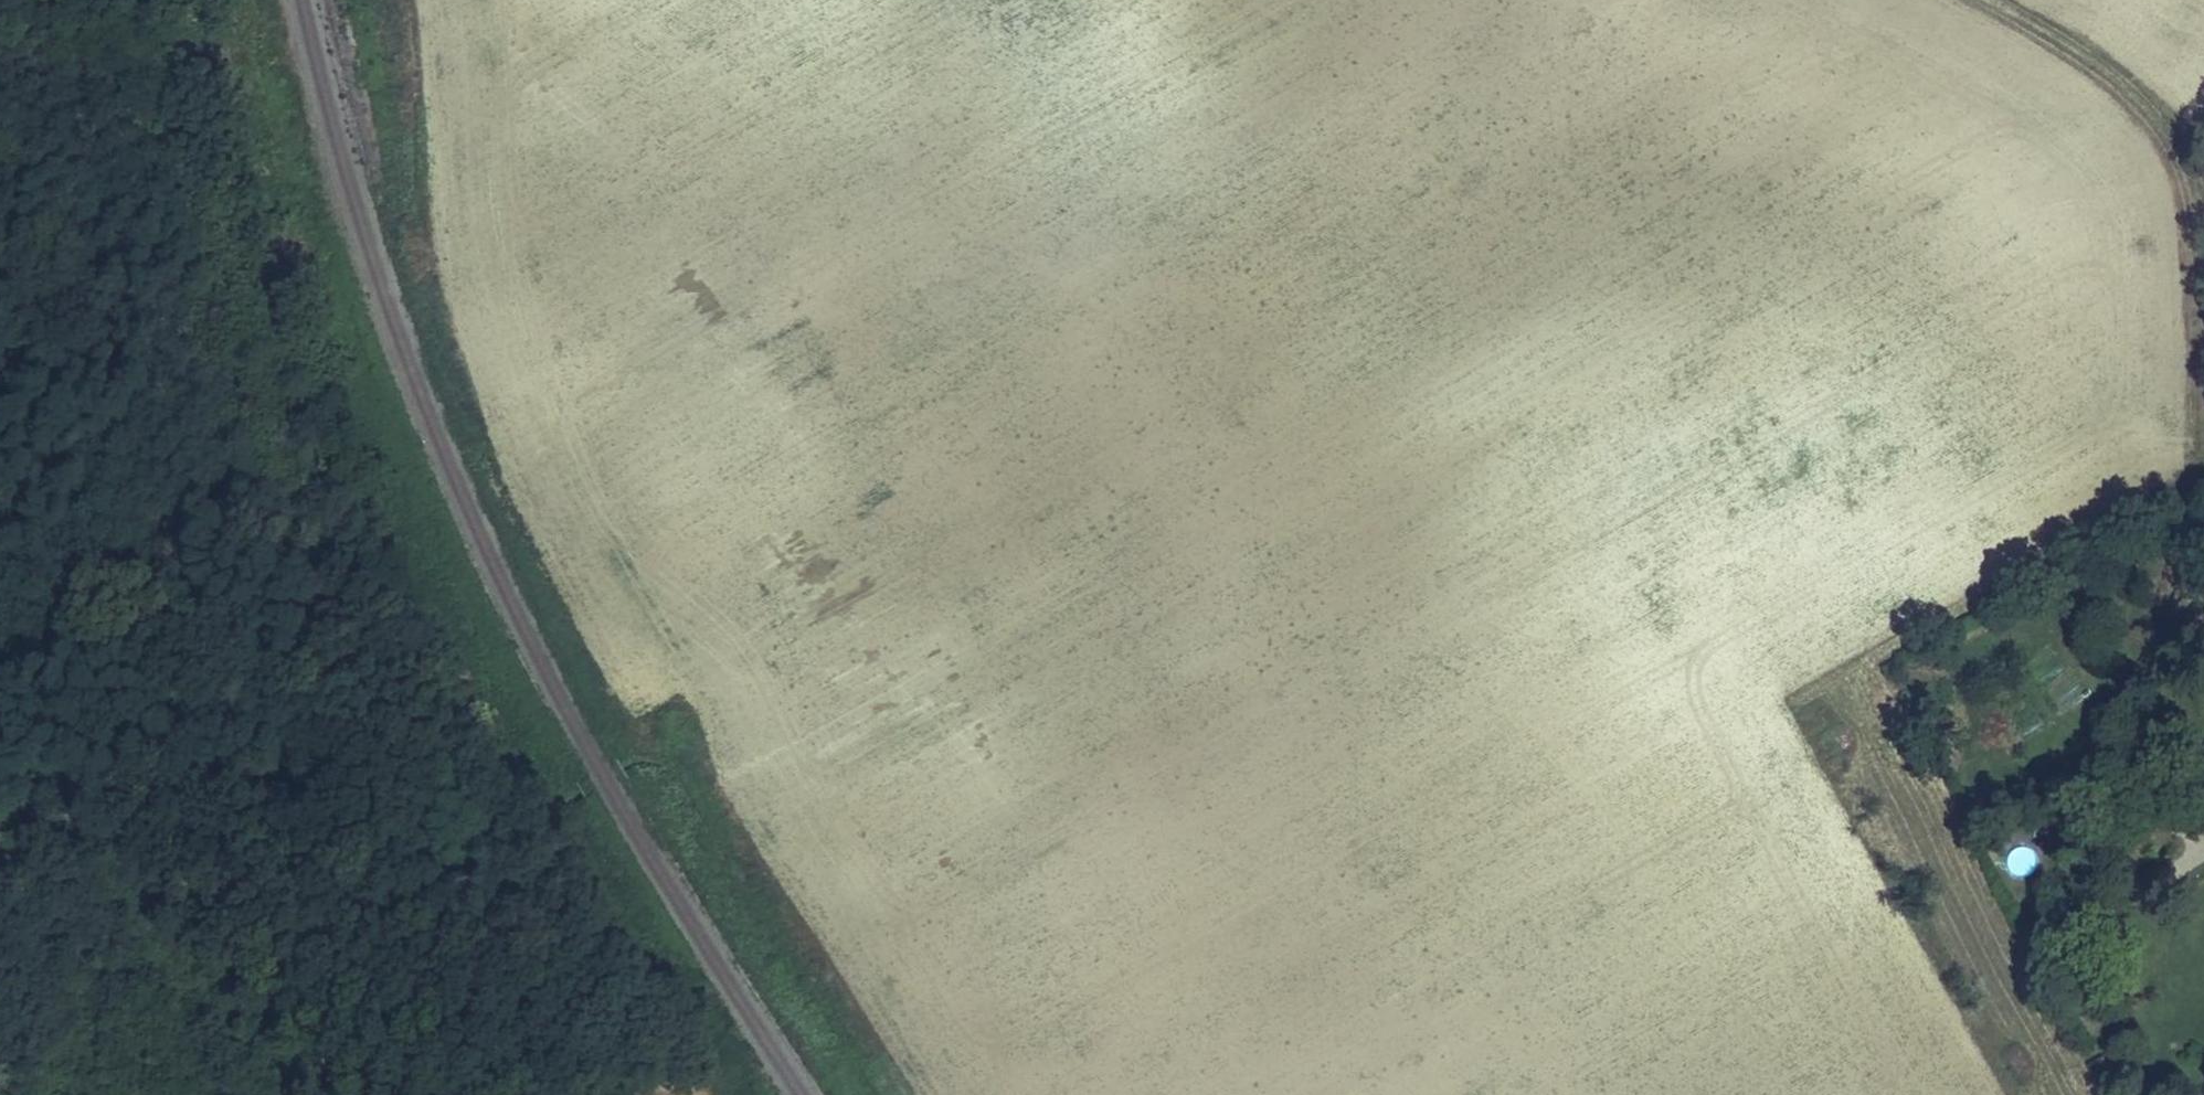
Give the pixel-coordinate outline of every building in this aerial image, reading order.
[(2018,880),(2040,868),(2027,844),(2005,856),(2018,880)]
